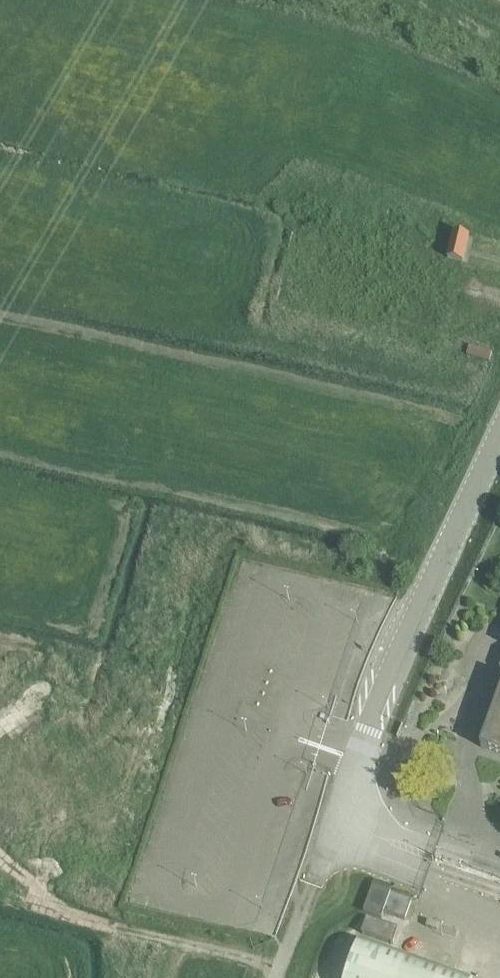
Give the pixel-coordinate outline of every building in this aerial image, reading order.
[(449,257),(464,260),(470,235),(455,231),(449,257)] [(482,745),(499,752),(499,696),(482,745)] [(365,911),(383,917),(385,912),(407,919),(413,898),(373,885),(365,911)] [(362,932),(394,943),(399,927),(368,917),(362,932)] [(462,967),(471,970),(481,940),(470,936),(464,954),(405,935),(401,945),(463,966),(462,967)]
